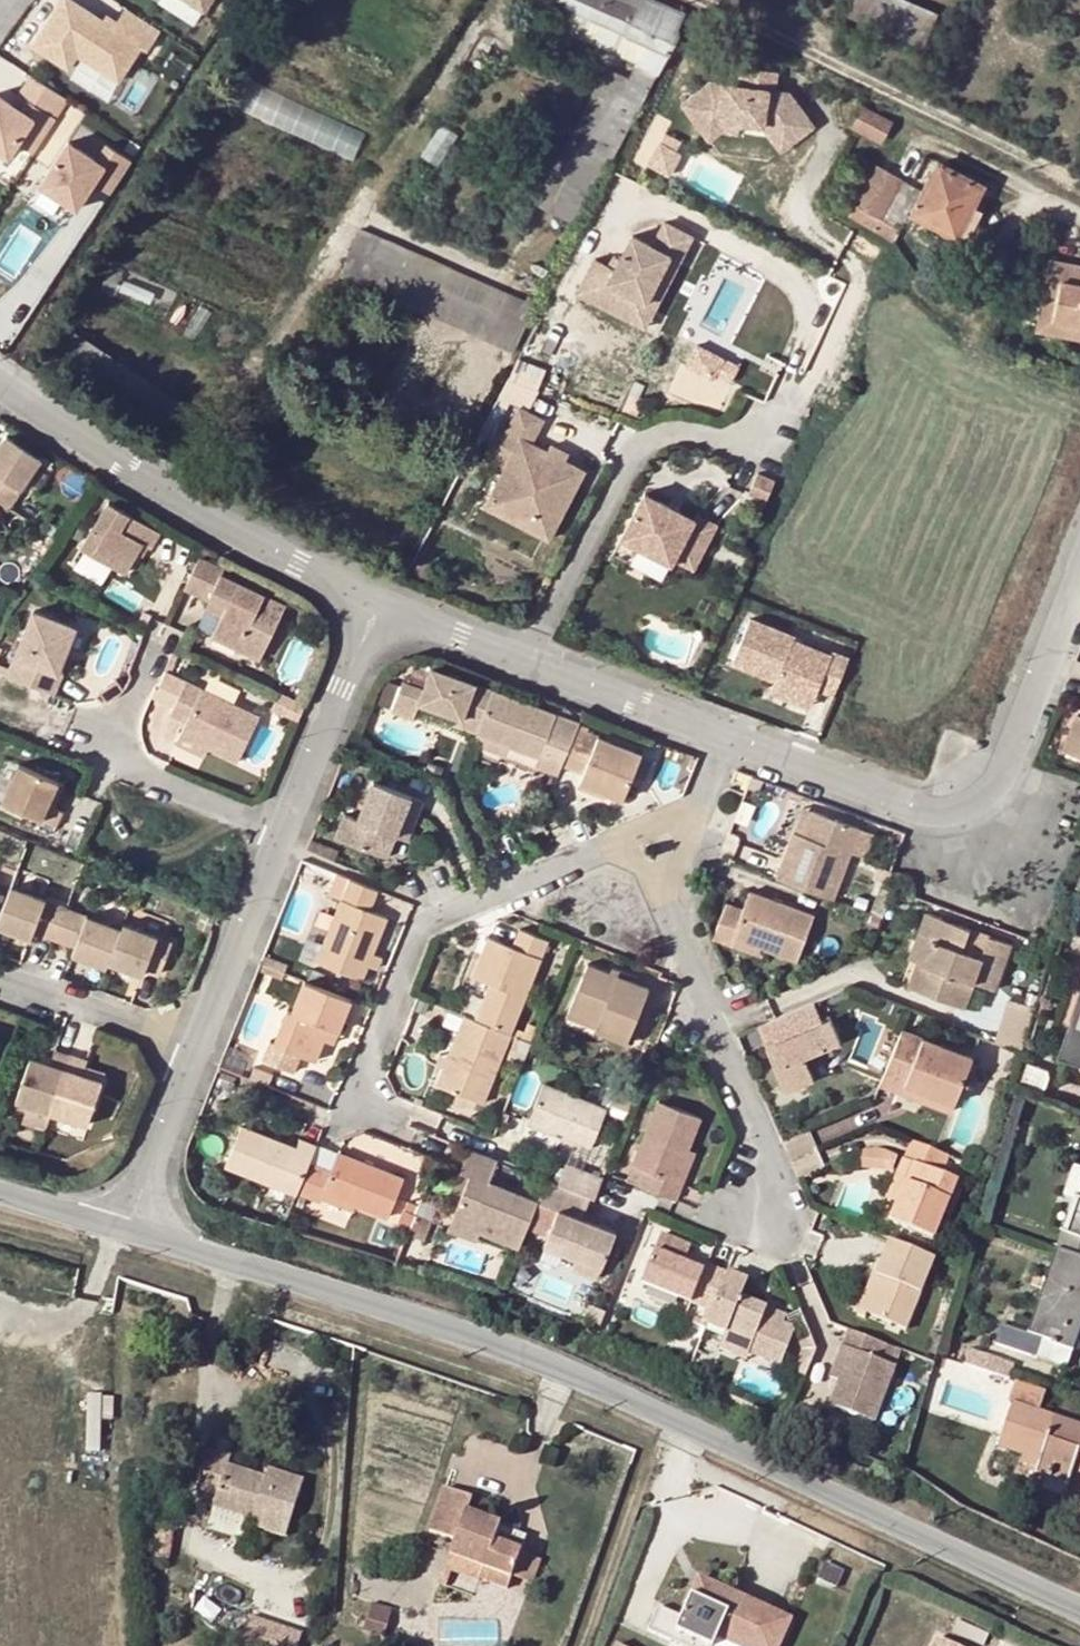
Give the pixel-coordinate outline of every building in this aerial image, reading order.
[(145,49),(157,32),(123,9),(110,27),(69,0),(58,0),(28,45),(66,70),(76,56),(115,82),(140,46),(145,49)] [(570,27),(576,16),(540,0),(513,0),(513,1),(570,27)] [(603,74),(596,86),(534,204),(576,226),(665,56),(675,36),(672,30),(679,13),(648,0),(540,0),(576,16),(625,37),(644,46),(633,67),(624,84),(603,74)] [(852,6),(847,15),(921,46),(935,14),(904,0),(854,0),(852,6)] [(625,37),(576,16),(570,27),(565,38),(592,49),(598,39),(610,45),(606,55),(633,67),(644,46),(625,37)] [(737,117),(766,122),(787,125),(805,111),(791,90),(781,88),(784,70),(750,64),(747,83),(708,77),(680,97),(700,127),(717,114),(737,117)] [(584,79),(596,86),(603,74),(591,67),(584,79)] [(356,156),(368,127),(241,74),(229,103),(356,156)] [(30,153),(65,101),(29,77),(9,105),(0,99),(0,152),(5,156),(14,142),(30,153)] [(877,141),(888,122),(859,106),(848,125),(877,141)] [(805,111),(787,125),(766,122),(773,135),(780,150),(815,126),(805,111)] [(717,114),(700,127),(708,137),(722,129),(736,129),(737,117),(717,114)] [(83,178),(107,195),(128,163),(104,147),(94,162),(67,143),(37,187),(64,206),(83,178)] [(910,212),(953,235),(973,199),(980,186),(937,163),(926,183),(910,212)] [(879,219),(899,179),(873,165),(871,170),(852,206),(879,219)] [(918,190),(899,179),(879,219),(852,206),(850,210),(847,216),(892,239),(918,190)] [(985,206),(973,199),(953,235),(966,242),(985,206)] [(595,257),(576,292),(647,328),(658,307),(646,301),(670,253),(682,260),(694,236),(664,221),(652,244),(631,233),(614,267),(595,257)] [(360,232),(339,275),(510,351),(532,308),(360,232)] [(682,260),(670,253),(646,301),(658,307),(682,260)] [(1046,277),(1061,280),(1054,316),(1079,321),(1079,263),(1050,258),(1046,277)] [(177,294),(111,264),(98,291),(163,321),(177,294)] [(1054,316),(1061,280),(1046,277),(1037,327),(1079,335),(1079,321),(1054,316)] [(187,404),(74,330),(59,356),(171,431),(187,404)] [(732,383),(742,363),(696,341),(686,360),(732,383)] [(545,418),(518,403),(497,442),(513,451),(485,505),(549,538),(585,468),(567,458),(547,448),(533,441),(545,418)] [(38,460),(3,438),(0,443),(0,504),(6,508),(38,460)] [(569,452),(551,442),(547,448),(567,458),(569,452)] [(695,518),(645,492),(621,537),(673,563),(675,558),(693,568),(717,524),(697,514),(695,518)] [(148,549),(157,533),(106,503),(79,547),(122,573),(133,554),(139,543),(148,549)] [(724,540),(739,547),(744,537),(730,529),(724,540)] [(148,549),(139,543),(133,554),(142,559),(148,549)] [(196,557),(182,588),(207,599),(208,597),(223,604),(216,620),(208,636),(257,660),(283,606),(219,574),(221,570),(196,557)] [(223,604),(208,597),(207,599),(201,612),(216,620),(223,604)] [(3,676),(51,695),(59,676),(53,673),(70,628),(28,611),(3,676)] [(792,643),(747,625),(730,669),(774,685),(773,689),(810,703),(814,693),(832,699),(846,664),(828,657),(827,661),(790,647),(792,643)] [(474,732),(489,693),(427,669),(419,689),(396,680),(385,709),(408,717),(414,701),(451,714),(448,721),(474,732)] [(165,715),(180,722),(174,735),(201,749),(233,763),(254,717),(161,673),(156,686),(150,688),(147,698),(168,708),(165,715)] [(116,684),(113,680),(106,685),(109,690),(116,684)] [(810,703),(773,689),(770,696),(808,710),(810,703)] [(474,732),(504,744),(536,756),(533,763),(557,773),(560,765),(575,727),(489,693),(474,732)] [(1078,717),(1064,752),(1079,759),(1079,718),(1078,717)] [(578,772),(574,784),(588,790),(590,786),(605,791),(619,797),(638,752),(575,727),(560,765),(578,772)] [(502,753),(504,744),(474,732),(471,741),(502,753)] [(198,757),(201,749),(174,735),(170,744),(198,757)] [(0,797),(0,807),(52,831),(58,814),(49,810),(43,808),(53,782),(13,765),(0,797)] [(419,802),(369,781),(353,820),(342,816),(333,839),(381,859),(390,836),(397,820),(409,825),(419,802)] [(53,782),(43,808),(49,810),(59,785),(53,782)] [(605,791),(590,786),(588,790),(604,796),(605,791)] [(771,877),(828,897),(845,850),(852,829),(805,812),(796,833),(789,831),(771,877)] [(409,825),(397,820),(390,836),(403,841),(409,825)] [(852,829),(845,850),(866,857),(873,837),(852,829)] [(905,886),(909,876),(895,871),(891,880),(905,886)] [(328,896),(339,900),(348,880),(336,875),(328,896)] [(348,880),(339,900),(314,963),(359,980),(384,918),(367,911),(375,891),(348,880)] [(64,907),(8,887),(0,910),(0,927),(29,937),(31,932),(53,939),(64,907)] [(737,907),(721,901),(711,928),(716,935),(725,940),(727,934),(760,947),(794,960),(811,915),(744,889),(737,907)] [(64,907),(53,939),(73,947),(70,953),(105,967),(106,962),(119,928),(64,907)] [(912,955),(924,960),(942,916),(930,911),(912,955)] [(971,980),(993,988),(1011,944),(988,934),(985,942),(966,935),(969,926),(942,916),(924,960),(914,988),(960,1007),(971,980)] [(157,973),(169,942),(122,923),(119,928),(106,962),(141,975),(144,969),(157,973)] [(966,935),(985,942),(988,934),(969,926),(966,935)] [(468,974),(486,982),(472,1019),(508,1033),(546,939),(518,927),(511,945),(483,935),(468,974)] [(758,952),(760,947),(727,934),(725,940),(758,952)] [(288,964),(265,954),(262,963),(263,964),(285,973),(288,964)] [(593,1027),(624,1037),(646,983),(632,978),(634,973),(618,967),(616,972),(607,968),(583,959),(565,1004),(596,1017),(593,1023),(593,1027)] [(607,968),(616,972),(618,967),(609,963),(607,968)] [(284,1012),(271,1044),(294,1054),(311,1061),(320,1039),(324,1029),(335,1033),(349,999),(301,980),(287,1013),(284,1012)] [(1066,1062),(1079,1019),(1079,998),(1061,1060),(1066,1062)] [(457,1012),(436,1004),(430,1018),(451,1027),(457,1012)] [(593,1023),(596,1017),(565,1004),(562,1011),(593,1023)] [(811,1076),(802,1055),(819,1046),(836,1039),(827,1017),(809,1024),(801,1005),(774,1017),(765,1021),(762,1021),(779,1062),(771,1065),(781,1089),(811,1076)] [(462,1014),(444,1058),(441,1065),(434,1083),(479,1102),(508,1033),(472,1019),(462,1014)] [(1066,1062),(1079,1067),(1079,1019),(1066,1062)] [(754,1026),(771,1065),(779,1062),(762,1021),(754,1026)] [(335,1033),(324,1029),(320,1039),(331,1043),(335,1033)] [(906,1088),(955,1106),(972,1063),(903,1034),(882,1088),(903,1095),(906,1088)] [(287,1071),(294,1054),(271,1044),(260,1041),(254,1056),(287,1071)] [(829,1068),(819,1046),(802,1055),(811,1076),(829,1068)] [(29,1057),(14,1100),(49,1111),(68,1054),(52,1049),(47,1064),(29,1057)] [(68,1054),(49,1111),(85,1123),(99,1080),(81,1074),(85,1060),(68,1054)] [(432,1062),(441,1065),(444,1058),(436,1055),(432,1062)] [(1029,1065),(1020,1083),(1044,1093),(1050,1081),(1047,1072),(1029,1065)] [(543,1082),(527,1121),(590,1146),(606,1109),(543,1082)] [(952,1114),(955,1106),(906,1088),(903,1095),(952,1114)] [(674,1177),(685,1151),(699,1116),(657,1098),(624,1179),(674,1198),(681,1180),(674,1177)] [(296,1140),(292,1150),(276,1144),(274,1151),(266,1148),(269,1141),(238,1128),(223,1165),(296,1195),(308,1165),(315,1147),(296,1140)] [(266,1148),(274,1151),(276,1144),(269,1141),(266,1148)] [(948,1156),(912,1142),(905,1160),(916,1165),(899,1205),(893,1222),(933,1239),(958,1179),(941,1173),(948,1156)] [(465,1147),(458,1168),(469,1172),(457,1203),(450,1219),(478,1230),(519,1246),(537,1200),(487,1180),(495,1158),(465,1147)] [(691,1154),(685,1151),(674,1177),(681,1180),(691,1154)] [(891,1174),(897,1158),(880,1153),(859,1156),(860,1174),(891,1174)] [(354,1205),(387,1219),(402,1180),(338,1155),(330,1175),(308,1165),(296,1195),(318,1203),(319,1200),(352,1211),(354,1205)] [(899,1205),(916,1165),(905,1160),(888,1201),(899,1205)] [(594,1198),(602,1177),(565,1164),(557,1183),(587,1195),(594,1198)] [(457,1203),(469,1172),(458,1168),(447,1199),(457,1203)] [(587,1195),(557,1183),(545,1178),(537,1200),(558,1209),(552,1223),(568,1230),(563,1243),(579,1249),(574,1262),(596,1271),(612,1230),(579,1216),(587,1195)] [(382,1231),(387,1219),(354,1205),(352,1211),(319,1200),(318,1203),(317,1206),(382,1231)] [(1079,1241),(1079,1210),(1071,1238),(1079,1241)] [(411,1219),(403,1240),(416,1245),(424,1224),(411,1219)] [(475,1239),(478,1230),(450,1219),(447,1228),(475,1239)] [(711,1311),(726,1273),(704,1264),(701,1272),(686,1266),(683,1265),(691,1246),(660,1234),(641,1283),(711,1311)] [(933,1258),(888,1240),(873,1276),(877,1278),(864,1311),(905,1327),(933,1258)] [(1043,1341),(1051,1344),(1050,1346),(1072,1353),(1079,1330),(1079,1260),(1075,1259),(1056,1253),(1028,1336),(1043,1341)] [(686,1266),(701,1272),(704,1264),(689,1258),(686,1266)] [(759,1317),(764,1308),(739,1298),(746,1281),(726,1273),(711,1311),(704,1328),(723,1336),(720,1343),(746,1354),(778,1366),(790,1336),(786,1328),(780,1325),(759,1317)] [(864,1311),(877,1278),(873,1276),(870,1275),(857,1308),(864,1311)] [(764,1308),(759,1317),(780,1325),(782,1316),(764,1308)] [(798,1309),(782,1316),(780,1325),(786,1328),(790,1336),(807,1330),(798,1309)] [(1036,1360),(1043,1341),(1028,1336),(1002,1327),(995,1347),(1036,1360)] [(883,1344),(849,1330),(841,1349),(849,1352),(838,1381),(828,1406),(870,1423),(891,1370),(898,1350),(883,1344)] [(1051,1344),(1043,1341),(1036,1360),(1066,1369),(1072,1353),(1050,1346),(1051,1344)] [(743,1362),(746,1354),(720,1343),(717,1351),(743,1362)] [(838,1381),(849,1352),(841,1349),(830,1378),(838,1381)] [(1013,1369),(967,1353),(962,1367),(1009,1383),(1013,1369)] [(1066,1487),(1072,1471),(1079,1473),(1079,1432),(1037,1418),(1044,1395),(1016,1386),(1009,1408),(1011,1409),(998,1451),(1023,1459),(1021,1466),(1038,1472),(1035,1477),(1045,1481),(1066,1487)] [(215,1504),(213,1510),(251,1523),(250,1528),(284,1539),(301,1484),(267,1473),(265,1481),(263,1487),(253,1483),(254,1477),(226,1468),(228,1460),(208,1454),(196,1499),(215,1504)] [(841,1480),(858,1487),(863,1475),(846,1467),(841,1480)] [(253,1483),(263,1487),(265,1481),(254,1477),(253,1483)] [(1062,1501),(1066,1487),(1045,1481),(1041,1494),(1062,1501)] [(453,1544),(447,1559),(481,1572),(507,1582),(518,1555),(491,1545),(495,1537),(498,1527),(465,1514),(468,1502),(441,1492),(426,1533),(453,1544)] [(250,1528),(251,1523),(213,1510),(207,1529),(245,1542),(250,1528)] [(495,1537),(491,1545),(518,1555),(524,1538),(498,1527),(495,1537)] [(169,1531),(158,1530),(154,1557),(165,1559),(169,1531)] [(535,1562),(518,1555),(507,1582),(525,1589),(535,1562)] [(476,1585),(477,1582),(481,1572),(447,1559),(442,1572),(476,1585)] [(722,1581),(698,1573),(692,1591),(716,1599),(722,1581)] [(722,1581),(716,1599),(692,1591),(684,1614),(660,1606),(652,1630),(676,1638),(679,1628),(718,1641),(722,1629),(771,1645),(779,1645),(793,1606),(722,1581)] [(384,1639),(393,1609),(370,1603),(362,1632),(384,1639)] [(305,1631),(249,1613),(238,1645),(240,1645),(300,1645),(305,1631)] [(957,1621),(951,1634),(979,1645),(983,1645),(988,1634),(957,1621)] [(679,1628),(676,1638),(698,1645),(716,1645),(718,1641),(679,1628)] [(936,1636),(932,1645),(957,1645),(936,1636)]
